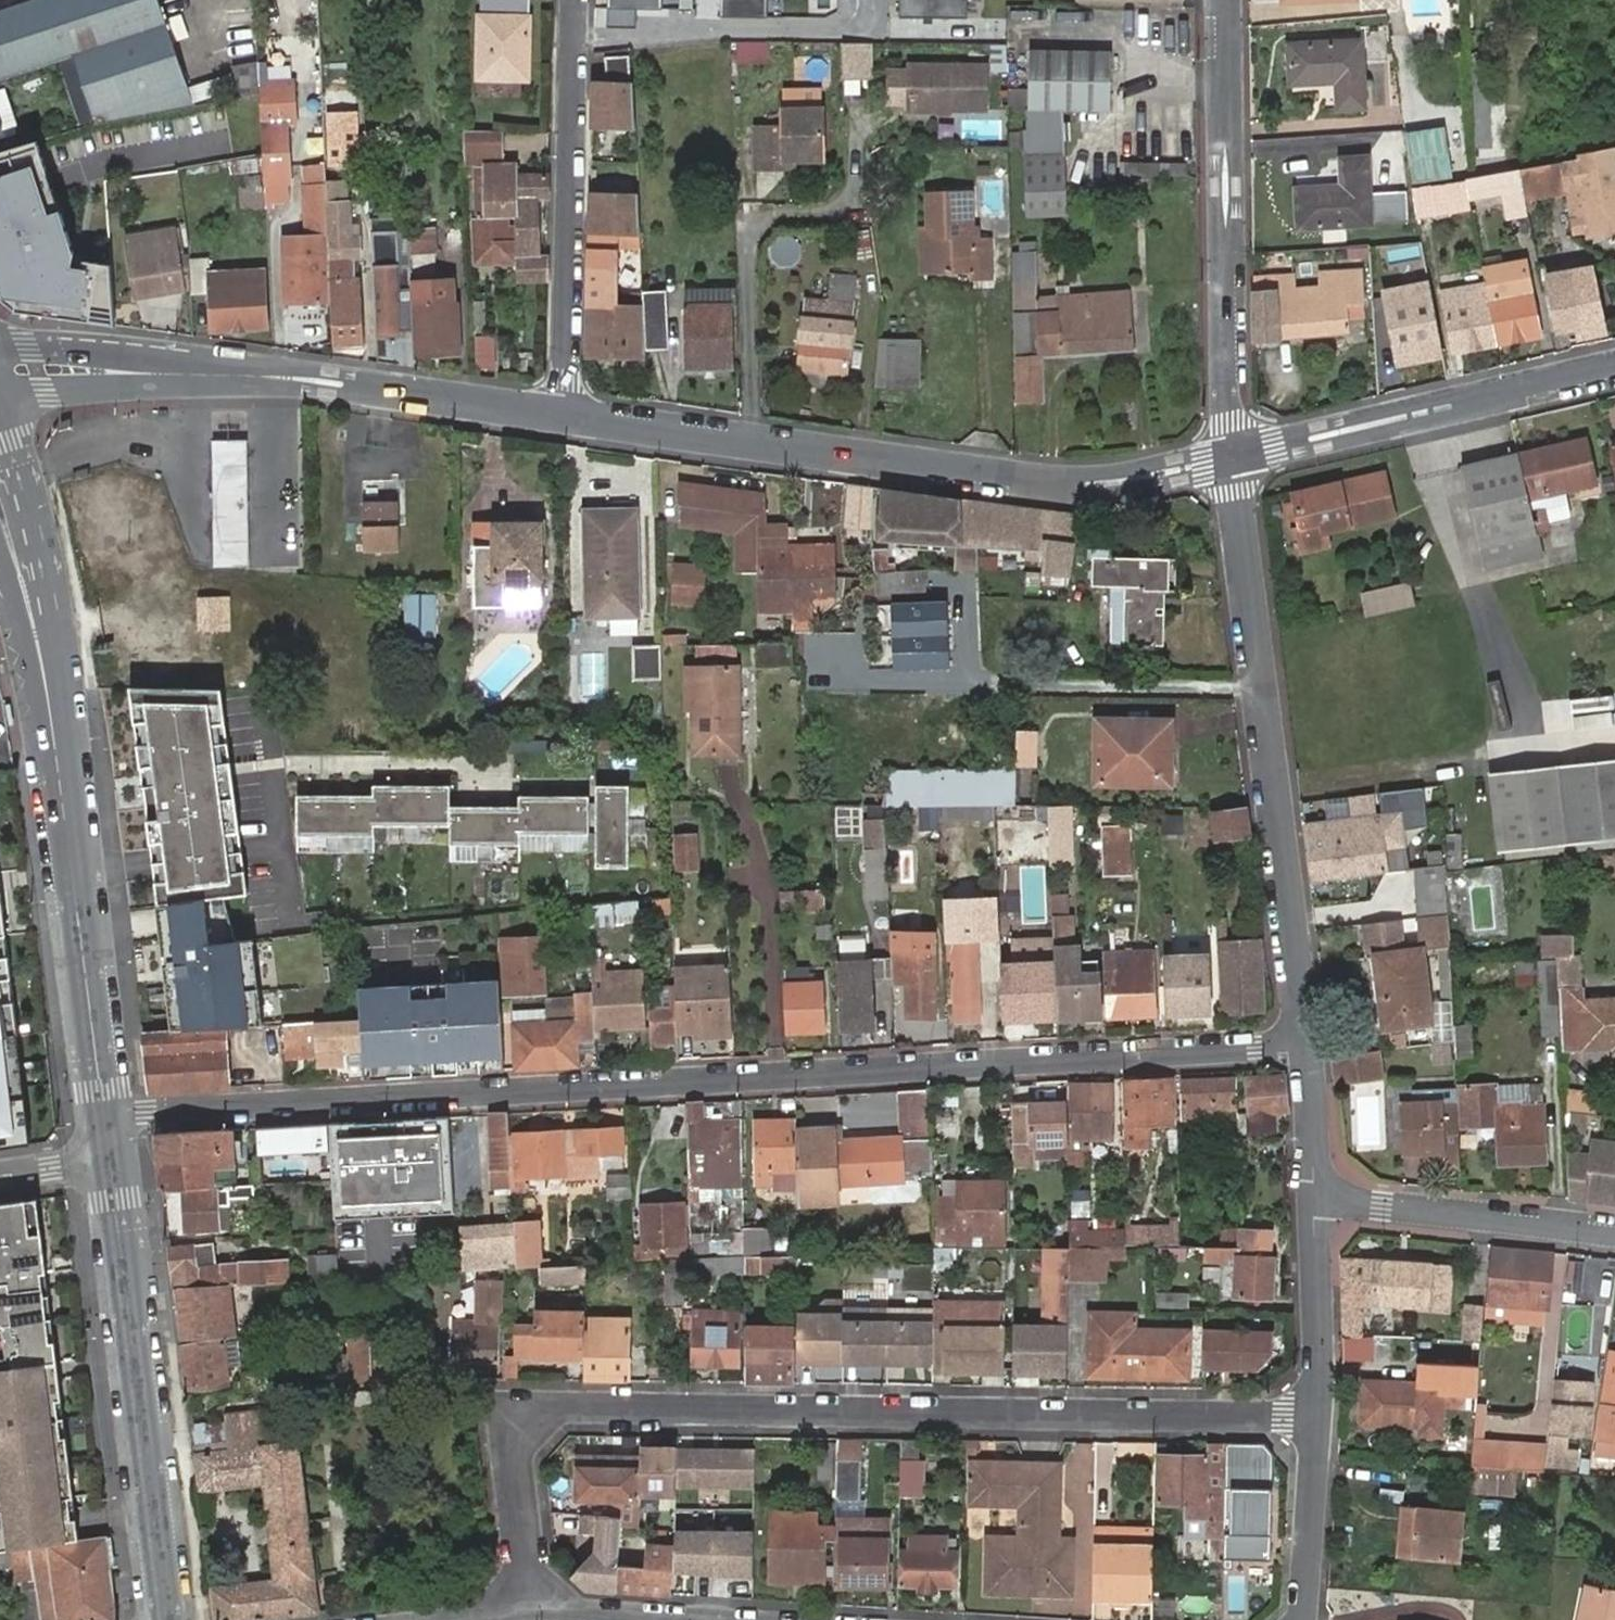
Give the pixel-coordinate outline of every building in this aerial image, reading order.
[(0,12),(0,79),(61,61),(73,56),(94,120),(96,124),(107,122),(194,106),(159,0),(37,0),(0,12)] [(479,17),(477,78),(517,79),(518,54),(528,55),(529,18),(529,0),(478,0),(479,17)] [(609,9),(638,10),(663,10),(663,0),(609,0),(609,9)] [(721,17),(768,18),(768,0),(722,0),(721,17)] [(901,18),(969,18),(969,0),(901,0),(901,18)] [(609,9),(609,28),(638,28),(638,10),(609,9)] [(754,54),(772,55),(772,39),(740,38),(739,58),(754,59),(754,54)] [(847,42),(847,70),(868,70),(868,42),(847,42)] [(1288,84),(1336,83),(1337,109),(1362,108),(1360,42),(1287,46),(1288,84)] [(518,54),(517,79),(527,79),(528,55),(518,54)] [(1030,93),(1009,93),(1009,110),(1030,110),(1031,133),(1010,133),(1011,151),(1026,151),(1027,218),(1067,217),(1065,145),(1073,144),(1072,132),(1066,133),(1065,119),(1113,117),(1113,55),(1030,56),(1030,93)] [(73,56),(61,61),(84,125),(94,120),(73,56)] [(610,79),(631,77),(629,56),(608,59),(610,79)] [(987,65),(910,64),(910,109),(932,110),(942,108),(986,109),(987,65)] [(260,86),(261,96),(262,117),(264,158),(264,165),(266,210),(275,209),(277,202),(286,202),(284,182),(292,178),(287,85),(260,86)] [(1008,107),(989,106),(989,111),(972,111),(972,133),(1007,134),(1008,107)] [(1505,143),(1501,107),(1479,110),(1483,146),(1505,143)] [(759,125),(759,167),(779,167),(779,159),(797,159),(826,159),(826,108),(787,108),(786,125),(759,125)] [(329,115),(331,165),(345,164),(345,179),(359,177),(356,113),(329,115)] [(1446,127),(1405,133),(1412,185),(1454,179),(1446,127)] [(508,132),(462,130),(463,166),(479,166),(479,165),(480,151),(508,152),(508,132)] [(19,313),(119,327),(108,260),(67,254),(43,181),(26,145),(0,152),(0,298),(19,313)] [(1612,148),(1576,155),(1577,160),(1556,163),(1556,166),(1562,197),(1583,193),(1589,232),(1614,227),(1614,168),(1612,148)] [(479,165),(479,166),(488,166),(508,167),(508,152),(480,151),(479,165)] [(779,159),(779,167),(797,167),(797,159),(779,159)] [(1341,187),(1295,190),(1297,228),(1368,225),(1366,159),(1339,161),(1341,187)] [(488,166),(479,166),(478,214),(488,215),(488,166)] [(508,167),(488,166),(488,215),(515,214),(515,262),(516,282),(548,283),(548,257),(538,255),(537,198),(549,199),(549,176),(519,174),(519,167),(508,167)] [(1556,166),(1519,174),(1525,207),(1563,200),(1562,197),(1556,166)] [(327,169),(302,171),(304,186),(327,184),(327,169)] [(605,173),(592,172),(592,201),(605,202),(605,173)] [(1525,207),(1519,174),(1465,184),(1469,203),(1504,198),(1508,223),(1528,220),(1525,207)] [(418,175),(406,175),(408,230),(421,229),(418,175)] [(1465,180),(1412,188),(1417,214),(1469,206),(1469,203),(1465,184),(1465,180)] [(346,183),(327,184),(332,303),(333,304),(334,348),(364,347),(361,281),(351,281),(350,264),(361,263),(360,239),(352,239),(351,202),(347,203),(346,183)] [(327,184),(304,186),(304,191),(307,257),(286,257),(288,306),(333,304),(332,303),(327,184)] [(931,236),(932,268),(970,268),(970,277),(994,276),(992,239),(975,240),(974,191),(931,192),(932,226),(935,226),(935,237),(931,236)] [(1569,235),(1589,232),(1583,193),(1562,197),(1563,200),(1569,235)] [(488,215),(487,218),(474,217),(474,263),(515,262),(515,214),(488,215)] [(922,268),(932,268),(931,236),(935,237),(935,226),(932,226),(922,226),(922,268)] [(421,229),(408,230),(410,282),(423,282),(422,253),(436,251),(434,228),(421,229)] [(178,284),(177,280),(174,259),(173,252),(181,251),(179,240),(171,242),(170,229),(125,235),(132,290),(178,284)] [(398,231),(370,233),(375,338),(402,337),(402,332),(413,332),(411,285),(400,286),(398,231)] [(1043,356),(1135,350),(1131,289),(1036,295),(1036,276),(1033,275),(1033,252),(1015,252),(1018,404),(1044,402),(1043,356)] [(616,254),(591,254),(590,298),(618,298),(618,269),(615,269),(616,254)] [(206,257),(188,258),(191,294),(208,293),(209,331),(262,329),(259,270),(207,271),(206,257)] [(177,280),(186,279),(186,258),(174,259),(177,280)] [(1540,336),(1525,258),(1481,267),(1482,272),(1496,344),(1540,336)] [(1276,267),(1252,268),(1253,342),(1349,335),(1347,305),(1364,304),(1361,260),(1320,264),(1320,277),(1295,279),(1277,280),(1276,267)] [(351,281),(361,281),(361,263),(350,264),(351,281)] [(1294,265),(1276,267),(1277,280),(1295,279),(1294,265)] [(1593,267),(1547,275),(1558,332),(1578,328),(1581,341),(1607,336),(1593,267)] [(1482,272),(1440,280),(1454,352),(1496,344),(1482,272)] [(806,302),(798,371),(833,375),(849,377),(860,279),(832,277),(828,303),(806,302)] [(457,306),(455,306),(453,280),(423,282),(410,282),(411,285),(413,332),(414,358),(460,356),(457,306)] [(1384,292),(1397,364),(1443,355),(1429,283),(1384,292)] [(645,291),(646,309),(647,349),(668,348),(666,300),(666,291),(645,291)] [(618,298),(590,298),(590,309),(618,309),(618,298)] [(683,299),(683,309),(734,306),(733,298),(683,299)] [(468,301),(469,322),(482,322),(481,301),(468,301)] [(1364,305),(1348,306),(1349,318),(1365,317),(1364,305)] [(734,306),(683,309),(686,371),(735,371),(734,306)] [(589,356),(648,357),(647,349),(646,309),(618,309),(590,309),(589,356)] [(920,388),(921,342),(881,341),(878,387),(920,388)] [(833,375),(798,371),(797,384),(832,386),(833,375)] [(1542,497),(1566,491),(1596,484),(1586,439),(1461,468),(1488,574),(1543,560),(1537,534),(1551,531),(1545,509),(1542,497)] [(219,445),(219,493),(251,492),(250,445),(219,445)] [(1327,534),(1395,519),(1386,475),(1296,495),(1304,529),(1325,525),(1327,534)] [(761,614),(792,612),(791,572),(791,547),(790,526),(769,527),(767,496),(680,483),(680,523),(741,531),(742,572),(761,571),(761,614)] [(875,489),(848,485),(844,525),(854,526),(855,521),(874,522),(875,489)] [(974,502),(881,488),(880,514),(877,514),(878,538),(897,539),(896,546),(944,550),(945,543),(957,543),(955,572),(978,573),(978,569),(977,557),(977,546),(975,546),(974,502)] [(1569,505),(1566,491),(1542,497),(1545,509),(1569,505)] [(251,492),(219,493),(219,522),(251,522),(251,492)] [(1030,509),(974,502),(975,546),(977,546),(1026,548),(1025,558),(1043,559),(1044,533),(1029,532),(1030,509)] [(397,505),(363,506),(366,554),(398,553),(397,505)] [(639,615),(636,514),(606,515),(606,509),(585,510),(588,616),(639,615)] [(1078,515),(1030,509),(1029,532),(1044,533),(1043,559),(1042,573),(1071,575),(1078,515)] [(251,522),(219,522),(219,570),(251,570),(251,522)] [(476,524),(476,606),(541,607),(541,525),(476,524)] [(1327,534),(1325,525),(1304,529),(1292,531),(1297,554),(1330,547),(1327,534)] [(835,545),(791,547),(791,572),(834,571),(835,545)] [(887,552),(874,553),(875,577),(889,577),(887,552)] [(999,558),(977,557),(978,569),(998,570),(999,558)] [(1170,558),(1094,557),(1093,585),(1111,585),(1124,585),(1124,645),(1164,646),(1164,614),(1157,614),(1157,609),(1157,591),(1164,591),(1170,591),(1170,558)] [(698,571),(675,570),(674,595),(698,597),(698,571)] [(791,572),(792,612),(793,623),(812,623),(811,600),(833,600),(834,571),(791,572)] [(925,574),(905,576),(908,595),(928,592),(925,574)] [(889,577),(875,577),(876,597),(908,595),(905,576),(889,577)] [(1410,582),(1377,590),(1380,605),(1364,609),(1366,616),(1415,606),(1410,582)] [(1124,585),(1111,585),(1110,645),(1124,645),(1124,585)] [(1377,590),(1361,593),(1364,609),(1380,605),(1377,590)] [(229,598),(201,598),(201,629),(229,628),(229,598)] [(406,600),(406,638),(434,638),(433,600),(406,600)] [(941,601),(884,603),(887,669),(944,667),(941,601)] [(633,681),(661,680),(661,649),(661,647),(633,647),(633,681)] [(794,647),(760,647),(761,668),(794,666),(794,647)] [(701,711),(696,711),(697,755),(729,754),(741,754),(741,670),(701,671),(701,711)] [(688,711),(696,711),(701,711),(701,671),(689,672),(688,711)] [(222,693),(130,690),(160,908),(248,898),(231,767),(222,693)] [(1578,692),(1579,733),(1614,732),(1614,692),(1578,692)] [(1119,778),(1158,778),(1159,748),(1169,748),(1170,723),(1097,722),(1095,785),(1119,785),(1119,778)] [(1035,734),(1018,734),(1017,772),(1036,772),(1035,734)] [(1614,842),(1614,764),(1489,778),(1498,854),(1614,842)] [(886,772),(885,807),(903,807),(938,807),(994,808),(1016,808),(1017,773),(886,772)] [(413,787),(374,787),(373,797),(373,827),(374,827),(412,827),(413,787)] [(450,787),(413,787),(412,827),(450,827),(450,809),(450,787)] [(1373,794),(1323,799),(1325,819),(1308,821),(1315,880),(1408,870),(1404,829),(1427,826),(1423,787),(1379,793),(1381,812),(1375,813),(1373,794)] [(628,788),(595,788),(595,829),(627,829),(628,788)] [(336,797),(298,797),(297,837),(336,837),(336,797)] [(373,797),(336,797),(336,837),(374,837),(374,827),(373,827),(373,797)] [(555,798),(519,798),(519,809),(519,836),(521,836),(554,836),(555,798)] [(588,798),(555,798),(554,836),(588,837),(588,798)] [(885,807),(883,807),(884,819),(903,820),(903,807),(885,807)] [(995,824),(994,808),(938,807),(939,826),(995,825),(995,824)] [(486,809),(450,809),(450,827),(450,847),(485,847),(486,809)] [(519,809),(486,809),(485,847),(521,847),(521,836),(519,836),(519,809)] [(1071,809),(1049,809),(1049,824),(1051,867),(1072,866),(1071,809)] [(1175,840),(1175,810),(1157,810),(1159,839),(1175,840)] [(1251,842),(1247,813),(1214,815),(1215,844),(1220,843),(1251,842)] [(1008,817),(1008,856),(1047,856),(1047,817),(1008,817)] [(885,848),(884,820),(869,821),(869,848),(885,848)] [(1131,875),(1129,825),(1113,825),(1101,826),(1103,876),(1131,875)] [(627,829),(595,829),(595,870),(627,870),(627,829)] [(695,868),(694,835),(677,837),(679,870),(695,868)] [(1215,844),(1212,844),(1213,867),(1222,866),(1220,843),(1215,844)] [(888,904),(886,852),(864,853),(867,905),(888,904)] [(1445,872),(1415,874),(1417,919),(1448,915),(1445,872)] [(31,1145),(0,880),(0,1149),(31,1145)] [(673,882),(674,898),(687,897),(685,881),(673,882)] [(824,892),(780,891),(781,912),(824,913),(824,892)] [(157,908),(172,1032),(226,1029),(266,1028),(248,898),(160,908),(157,908)] [(640,920),(639,902),(588,907),(589,922),(589,925),(640,920)] [(954,963),(956,1025),(981,1024),(976,905),(948,907),(950,963),(954,963)] [(589,922),(588,907),(548,911),(550,934),(570,932),(570,925),(589,922)] [(1399,921),(1366,924),(1369,950),(1375,950),(1381,1000),(1386,1000),(1389,1027),(1430,1022),(1422,952),(1450,949),(1448,915),(1417,919),(1418,945),(1402,946),(1399,921)] [(1216,924),(1217,947),(1220,947),(1222,1016),(1262,1013),(1260,944),(1223,945),(1223,937),(1226,936),(1225,923),(1216,924)] [(1073,924),(1053,925),(1054,928),(1054,942),(1055,964),(1058,1022),(1100,1020),(1099,978),(1079,978),(1079,966),(1075,966),(1074,952),(1073,924)] [(907,987),(907,998),(907,1022),(909,1023),(936,1022),(934,954),(933,954),(920,954),(919,937),(890,937),(890,941),(892,964),(893,982),(893,987),(907,987)] [(545,939),(499,942),(501,982),(502,997),(547,995),(545,939)] [(1054,942),(1012,944),(1013,966),(1055,964),(1054,942)] [(1152,954),(1104,957),(1106,1019),(1155,1017),(1152,954)] [(1207,959),(1164,961),(1166,1017),(1209,1015),(1207,959)] [(1453,975),(1454,993),(1540,988),(1540,964),(1539,960),(1453,969),(1453,975)] [(624,961),(607,962),(608,977),(624,976),(624,961)] [(607,962),(592,963),(594,994),(594,999),(596,1031),(646,1029),(643,975),(624,976),(608,977),(607,962)] [(1540,964),(1540,988),(1540,1012),(1542,1038),(1558,1039),(1558,1011),(1556,963),(1540,964)] [(885,982),(884,964),(838,966),(841,1032),(872,1032),(869,983),(885,982)] [(892,964),(884,964),(885,982),(893,982),(892,964)] [(1013,966),(1001,967),(1004,1025),(1058,1022),(1055,964),(1013,966)] [(730,967),(674,970),(676,1008),(677,1036),(695,1035),(695,1040),(733,1038),(730,967)] [(808,971),(783,972),(784,987),(809,985),(808,971)] [(501,982),(358,990),(360,1023),(362,1052),(364,1080),(505,1072),(502,997),(501,982)] [(784,987),(786,1033),(825,1031),(824,985),(809,985),(784,987)] [(893,987),(893,998),(907,998),(907,987),(893,987)] [(1564,1050),(1614,1047),(1614,1003),(1582,1005),(1582,989),(1561,990),(1564,1050)] [(576,1010),(548,1011),(545,1012),(545,1024),(557,1024),(560,1070),(580,1068),(580,1055),(579,1042),(597,1041),(596,1031),(594,999),(575,1000),(576,1010)] [(668,1064),(679,1063),(677,1036),(676,1008),(650,1011),(652,1053),(667,1053),(668,1064)] [(513,1014),(514,1026),(545,1024),(545,1012),(513,1014)] [(291,1027),(292,1050),(318,1049),(320,1068),(345,1066),(343,1053),(362,1052),(360,1023),(294,1026),(291,1027)] [(514,1026),(516,1072),(560,1070),(557,1024),(545,1024),(514,1026)] [(151,1092),(230,1088),(226,1029),(172,1032),(144,1033),(151,1092)] [(598,1055),(597,1041),(579,1042),(580,1055),(598,1055)] [(1452,1068),(1450,1043),(1431,1046),(1434,1069),(1452,1068)] [(1334,1056),(1338,1089),(1385,1084),(1380,1051),(1334,1056)] [(1235,1118),(1236,1117),(1236,1080),(1183,1081),(1184,1119),(1213,1118),(1213,1146),(1236,1145),(1235,1118)] [(1125,1147),(1145,1147),(1145,1124),(1171,1123),(1171,1083),(1125,1084),(1125,1147)] [(1247,1137),(1284,1134),(1288,1134),(1290,1117),(1286,1083),(1245,1083),(1247,1137)] [(1459,1105),(1460,1130),(1499,1128),(1502,1168),(1545,1166),(1539,1085),(1459,1090),(1459,1105)] [(1070,1089),(1070,1138),(1084,1139),(1111,1138),(1111,1088),(1070,1089)] [(932,1139),(932,1091),(899,1093),(902,1141),(932,1139)] [(741,1100),(708,1099),(708,1111),(741,1111),(741,1100)] [(686,1105),(687,1149),(689,1187),(702,1186),(702,1174),(742,1173),(742,1128),(735,1129),(703,1130),(701,1104),(686,1105)] [(1442,1171),(1462,1169),(1460,1130),(1459,1105),(1403,1108),(1404,1160),(1423,1159),(1441,1158),(1442,1166),(1442,1171)] [(1067,1150),(1067,1108),(1011,1108),(1011,1170),(1031,1170),(1031,1164),(1031,1149),(1067,1150)] [(1390,1144),(1390,1109),(1361,1109),(1361,1144),(1390,1144)] [(449,1115),(331,1122),(337,1216),(455,1209),(449,1115)] [(495,1183),(512,1183),(508,1115),(492,1116),(495,1183)] [(328,1122),(257,1127),(259,1152),(329,1147),(328,1122)] [(796,1171),(796,1130),(796,1122),(756,1122),(756,1186),(775,1186),(774,1171),(796,1171)] [(570,1132),(573,1182),(599,1181),(599,1172),(626,1170),(624,1129),(570,1132)] [(932,1181),(932,1139),(902,1141),(854,1143),(854,1141),(839,1141),(839,1129),(796,1130),(796,1171),(796,1186),(796,1205),(837,1203),(837,1185),(904,1182),(932,1181)] [(158,1135),(165,1192),(226,1188),(241,1188),(237,1130),(158,1135)] [(560,1183),(573,1182),(570,1132),(517,1136),(520,1195),(528,1194),(528,1179),(560,1177),(560,1183)] [(1084,1139),(1070,1138),(1069,1149),(1083,1149),(1084,1139)] [(1568,1163),(1570,1202),(1578,1202),(1614,1205),(1614,1145),(1591,1144),(1589,1165),(1568,1163)] [(1147,1196),(1145,1147),(1125,1147),(1126,1196),(1147,1196)] [(1031,1164),(1068,1164),(1067,1150),(1031,1149),(1031,1164)] [(1083,1149),(1069,1149),(1070,1162),(1083,1162),(1083,1149)] [(1424,1167),(1442,1166),(1441,1158),(1423,1159),(1424,1167)] [(775,1186),(796,1186),(796,1171),(774,1171),(775,1186)] [(632,1204),(631,1178),(611,1179),(611,1205),(632,1204)] [(931,1248),(944,1247),(944,1243),(970,1243),(970,1234),(979,1233),(979,1244),(1001,1243),(1001,1184),(957,1185),(956,1218),(943,1218),(943,1211),(932,1212),(931,1248)] [(241,1188),(226,1188),(226,1193),(185,1194),(188,1234),(222,1232),(220,1209),(231,1209),(231,1201),(258,1200),(256,1187),(253,1187),(241,1188)] [(15,1549),(76,1541),(74,1522),(71,1500),(52,1357),(56,1357),(54,1339),(49,1339),(40,1270),(46,1269),(37,1197),(0,1202),(0,1436),(13,1530),(15,1549)] [(633,1238),(634,1262),(664,1261),(691,1259),(690,1244),(686,1245),(684,1205),(645,1206),(646,1237),(633,1238)] [(1131,1219),(1130,1240),(1183,1241),(1183,1219),(1131,1219)] [(477,1272),(506,1271),(517,1270),(515,1224),(514,1223),(462,1226),(463,1260),(477,1260),(477,1272)] [(515,1224),(517,1270),(550,1268),(550,1258),(540,1259),(537,1224),(515,1224)] [(742,1256),(767,1255),(768,1243),(768,1225),(742,1226),(742,1237),(742,1256)] [(1119,1247),(1122,1247),(1122,1231),(1068,1231),(1068,1247),(1119,1247)] [(1242,1252),(1272,1254),(1272,1233),(1242,1232),(1242,1252)] [(719,1257),(742,1256),(742,1237),(711,1239),(711,1258),(719,1257)] [(1222,1250),(1236,1252),(1236,1238),(1222,1238),(1222,1250)] [(796,1253),(796,1241),(768,1243),(767,1255),(796,1253)] [(212,1246),(172,1249),(177,1291),(232,1287),(285,1284),(283,1262),(214,1267),(212,1246)] [(1044,1328),(1012,1327),(1012,1374),(1067,1374),(1067,1327),(1067,1277),(1068,1247),(1043,1248),(1043,1278),(1044,1328)] [(1119,1261),(1119,1247),(1068,1247),(1067,1277),(1099,1277),(1100,1261),(1119,1261)] [(1271,1258),(1272,1254),(1242,1252),(1239,1252),(1236,1252),(1222,1250),(1208,1249),(1207,1261),(1235,1261),(1235,1270),(1235,1293),(1234,1297),(1275,1299),(1276,1259),(1271,1258)] [(1542,1314),(1545,1275),(1551,1274),(1553,1255),(1494,1251),(1489,1308),(1542,1314)] [(341,1281),(340,1256),(310,1258),(311,1282),(341,1281)] [(748,1273),(796,1270),(796,1256),(747,1258),(748,1273)] [(691,1259),(664,1261),(664,1275),(663,1311),(683,1312),(683,1277),(718,1278),(718,1273),(739,1272),(739,1261),(718,1260),(719,1257),(711,1258),(691,1259)] [(1432,1265),(1342,1259),(1343,1304),(1374,1307),(1448,1313),(1450,1268),(1432,1267),(1432,1265)] [(1220,1293),(1235,1293),(1235,1270),(1221,1269),(1220,1293)] [(539,1288),(584,1286),(583,1270),(538,1272),(539,1288)] [(452,1360),(500,1361),(500,1325),(505,1325),(506,1280),(475,1279),(475,1320),(452,1320),(452,1360)] [(232,1287),(177,1291),(182,1338),(237,1334),(232,1287)] [(1157,1311),(1187,1313),(1186,1297),(1156,1296),(1157,1311)] [(824,1302),(811,1315),(796,1315),(797,1358),(811,1358),(811,1364),(841,1365),(841,1359),(841,1312),(841,1302),(824,1302)] [(1343,1304),(1340,1303),(1342,1338),(1371,1336),(1374,1307),(1343,1304)] [(1003,1311),(932,1310),(931,1371),(932,1371),(1002,1371),(1003,1311)] [(886,1312),(841,1312),(841,1359),(858,1359),(858,1365),(886,1365),(886,1360),(886,1312)] [(931,1312),(886,1312),(886,1360),(903,1360),(903,1365),(931,1366),(931,1312)] [(565,1358),(584,1359),(585,1316),(585,1314),(538,1313),(538,1326),(519,1325),(518,1354),(538,1355),(565,1356),(565,1358)] [(584,1359),(583,1382),(628,1382),(629,1318),(585,1316),(584,1359)] [(738,1317),(721,1316),(721,1329),(699,1329),(700,1320),(691,1321),(690,1366),(737,1367),(738,1317)] [(721,1329),(721,1316),(691,1316),(691,1321),(700,1320),(699,1329),(721,1329)] [(1084,1364),(1182,1366),(1182,1336),(1127,1335),(1127,1317),(1084,1317),(1084,1364)] [(747,1385),(791,1385),(792,1329),(748,1329),(747,1385)] [(370,1332),(351,1333),(354,1389),(374,1388),(373,1365),(370,1332)] [(1342,1338),(1342,1361),(1372,1359),(1371,1336),(1342,1338)] [(1275,1340),(1207,1338),(1206,1367),(1260,1368),(1274,1359),(1275,1340)] [(225,1344),(183,1350),(188,1389),(231,1384),(225,1344)] [(1612,1353),(1597,1435),(1614,1438),(1614,1354),(1612,1353)] [(373,1365),(374,1388),(415,1385),(415,1371),(415,1362),(373,1365)] [(1182,1374),(1182,1366),(1084,1364),(1083,1372),(1087,1372),(1182,1374)] [(1444,1402),(1475,1405),(1478,1370),(1423,1366),(1422,1388),(1365,1384),(1362,1425),(1421,1430),(1420,1440),(1441,1441),(1444,1402)] [(1585,1435),(1592,1385),(1556,1380),(1553,1404),(1556,1405),(1552,1431),(1549,1431),(1544,1466),(1569,1468),(1569,1463),(1560,1462),(1564,1432),(1585,1435)] [(319,1615),(299,1444),(271,1448),(267,1411),(227,1416),(228,1424),(230,1440),(214,1443),(215,1453),(196,1454),(200,1490),(266,1482),(277,1579),(211,1587),(215,1619),(275,1619),(319,1615)] [(1510,1440),(1507,1467),(1519,1468),(1540,1470),(1544,1442),(1510,1440)] [(863,1441),(839,1441),(839,1444),(838,1477),(837,1499),(862,1500),(863,1441)] [(902,1463),(925,1464),(926,1442),(903,1442),(902,1463)] [(838,1477),(839,1444),(821,1444),(820,1476),(838,1477)] [(1119,1457),(1139,1458),(1139,1446),(1120,1446),(1119,1457)] [(1158,1458),(1158,1447),(1139,1446),(1139,1458),(1158,1458)] [(1209,1538),(1223,1538),(1226,1447),(1209,1447),(1209,1460),(1162,1458),(1160,1503),(1187,1504),(1187,1518),(1208,1517),(1207,1535),(1209,1535),(1209,1538)] [(677,1449),(641,1448),(640,1496),(676,1496),(676,1489),(677,1449)] [(1246,1448),(1230,1448),(1229,1480),(1231,1480),(1228,1557),(1269,1559),(1272,1488),(1240,1487),(1240,1481),(1245,1481),(1246,1448)] [(756,1490),(757,1451),(677,1449),(676,1489),(756,1490)] [(578,1459),(577,1500),(602,1500),(612,1500),(637,1500),(637,1459),(578,1459)] [(902,1463),(902,1498),(923,1499),(925,1464),(902,1463)] [(1507,1467),(1471,1465),(1470,1490),(1517,1494),(1519,1468),(1507,1467)] [(970,1467),(968,1506),(1020,1509),(1019,1541),(989,1540),(988,1596),(1033,1597),(1034,1597),(1034,1593),(1049,1593),(1049,1588),(1050,1588),(1072,1589),(1072,1588),(1073,1541),(1059,1541),(1060,1469),(970,1467)] [(1399,1549),(1411,1549),(1415,1501),(1403,1500),(1399,1549)] [(1415,1501),(1411,1549),(1460,1553),(1464,1503),(1415,1501)] [(826,1540),(836,1540),(836,1528),(818,1528),(784,1528),(784,1514),(774,1513),(772,1581),(825,1583),(826,1540)] [(784,1528),(818,1528),(819,1514),(784,1514),(784,1528)] [(621,1519),(583,1516),(582,1534),(598,1535),(596,1554),(576,1578),(587,1589),(616,1591),(618,1567),(621,1519)] [(1186,1534),(1207,1535),(1208,1517),(1187,1518),(1186,1534)] [(836,1540),(834,1585),(887,1588),(889,1524),(836,1522),(836,1528),(836,1540)] [(1096,1545),(1095,1601),(1116,1602),(1130,1602),(1153,1603),(1155,1549),(1155,1529),(1096,1528),(1096,1545)] [(714,1576),(715,1532),(675,1531),(674,1574),(714,1576)] [(755,1533),(715,1532),(714,1576),(753,1579),(755,1533)] [(108,1536),(76,1541),(15,1549),(1,1551),(4,1568),(21,1566),(22,1581),(39,1578),(44,1619),(118,1619),(108,1536)] [(955,1589),(956,1554),(946,1554),(946,1538),(911,1536),(912,1551),(905,1551),(903,1587),(918,1587),(919,1593),(936,1594),(937,1587),(955,1589)] [(946,1554),(956,1554),(956,1538),(946,1538),(946,1554)] [(1209,1554),(1223,1554),(1223,1538),(1209,1538),(1209,1554)] [(672,1548),(648,1546),(647,1569),(618,1567),(616,1591),(668,1595),(672,1548)] [(39,1578),(22,1581),(28,1619),(44,1619),(39,1578)] [(1587,1587),(1580,1619),(1614,1619),(1614,1593),(1587,1587)] [(1034,1593),(1034,1597),(1072,1599),(1072,1589),(1050,1588),(1049,1588),(1049,1593),(1034,1593)]
